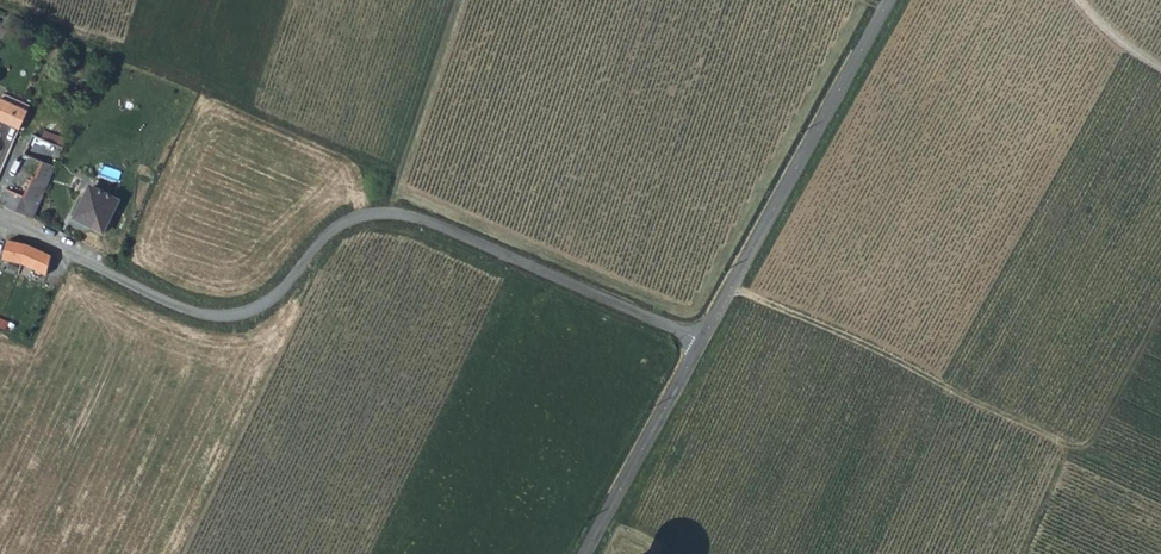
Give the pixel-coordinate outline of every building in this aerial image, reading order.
[(21,131),(30,110),(3,99),(0,105),(0,122),(21,131)] [(24,153),(57,167),(65,148),(34,135),(24,153)] [(24,153),(23,157),(1,207),(35,219),(57,167),(24,153)] [(102,233),(117,199),(91,187),(81,208),(77,207),(71,219),(102,233)] [(21,263),(47,274),(52,255),(26,245),(7,243),(2,261),(21,263)]
